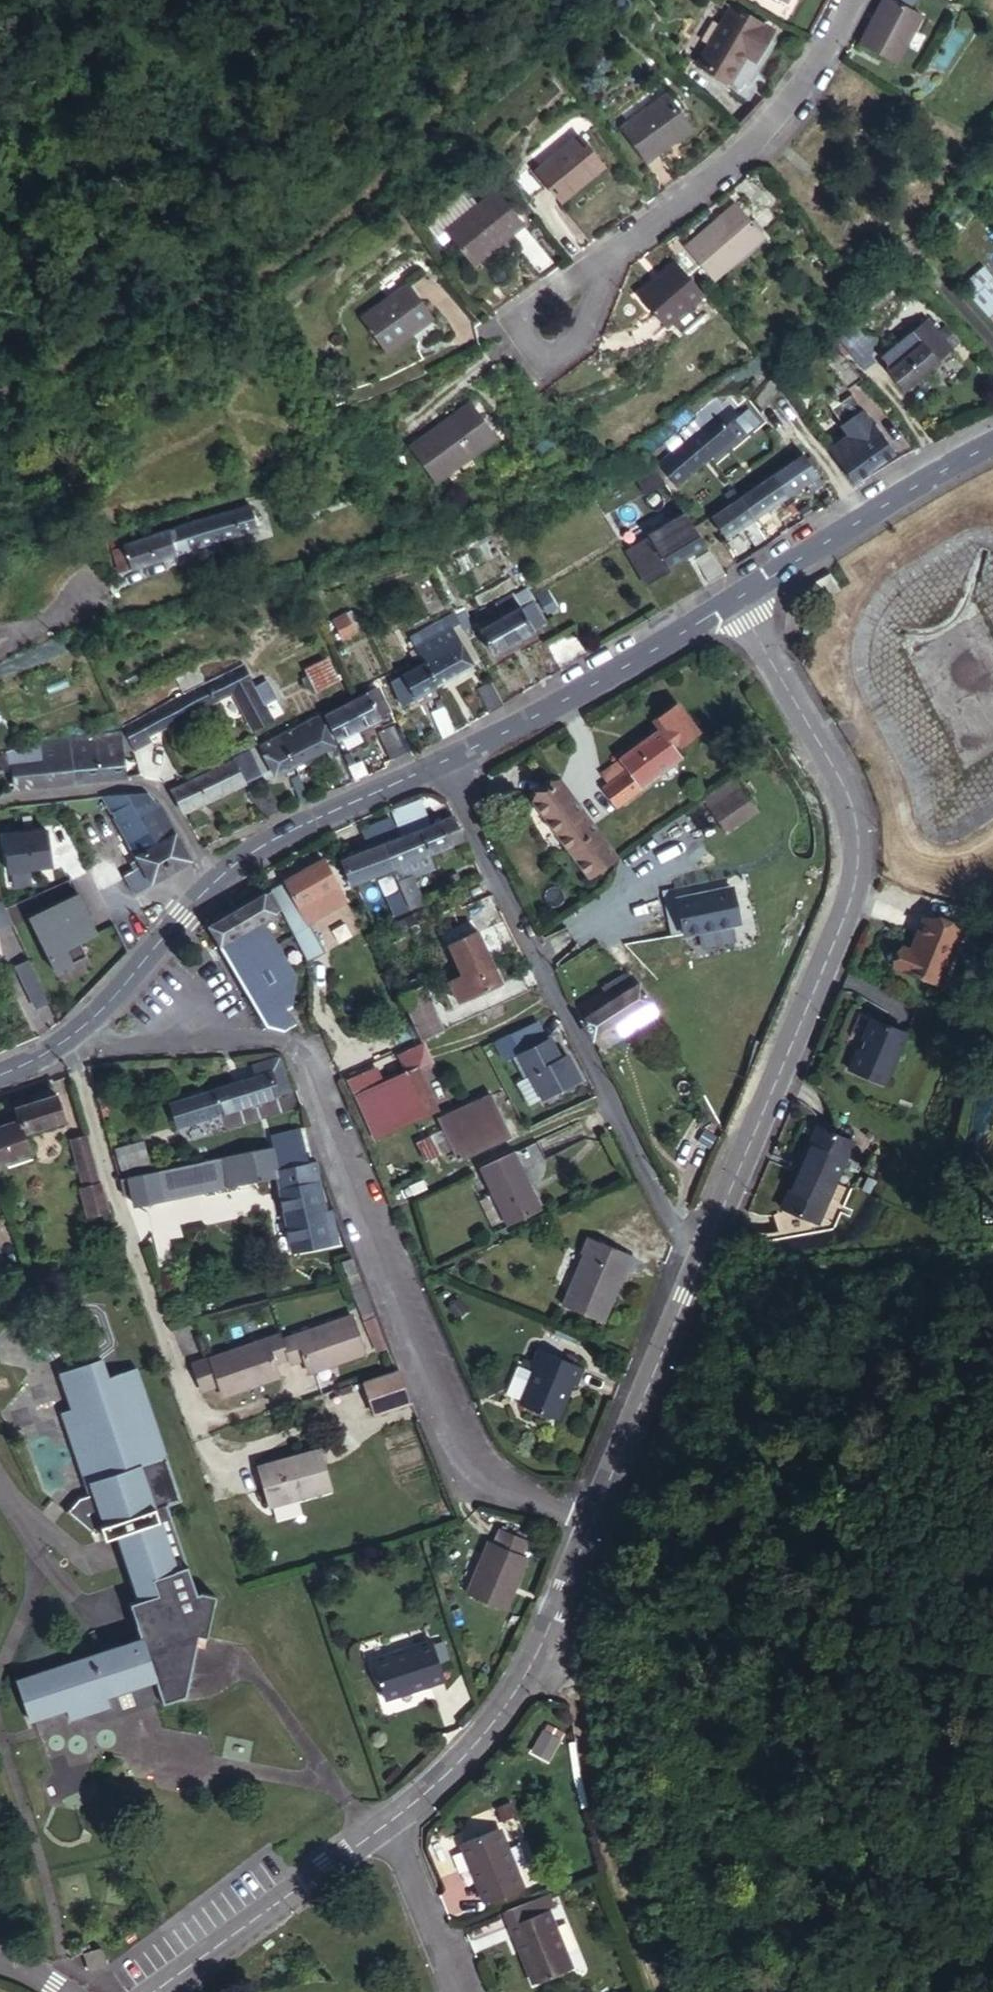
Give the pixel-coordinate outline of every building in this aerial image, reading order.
[(861,43),(895,62),(921,13),(910,8),(914,0),(883,0),(861,43)] [(752,95),(780,35),(730,10),(701,70),(752,95)] [(693,123),(668,92),(623,128),(648,160),(693,123)] [(605,172),(581,141),(540,173),(564,204),(605,172)] [(527,227),(500,192),(449,232),(475,267),(527,227)] [(774,231),(748,196),(693,239),(719,273),(774,231)] [(709,291),(683,257),(643,286),(669,319),(675,315),(698,298),(709,291)] [(959,276),(977,295),(987,286),(992,292),(992,273),(979,258),(959,276)] [(432,316),(408,281),(360,315),(384,349),(432,316)] [(992,313),(992,292),(987,286),(977,295),(992,313)] [(698,298),(675,315),(684,328),(707,312),(698,298)] [(949,335),(929,314),(892,348),(903,360),(894,367),(911,386),(965,336),(957,327),(949,335)] [(858,361),(838,337),(823,349),(843,373),(858,361)] [(709,418),(727,404),(718,394),(700,408),(709,418)] [(765,409),(753,394),(743,403),(755,418),(765,409)] [(734,399),(727,404),(709,418),(696,429),(714,451),(716,449),(740,430),(731,419),(742,410),(734,399)] [(494,442),(470,410),(423,445),(447,476),(494,442)] [(834,444),(859,477),(899,449),(874,416),(834,444)] [(714,451),(696,429),(663,456),(681,478),(714,451)] [(821,467),(813,455),(809,451),(778,471),(793,492),(824,472),(821,467)] [(659,465),(649,452),(642,457),(652,470),(659,465)] [(736,452),(726,460),(738,474),(748,466),(736,452)] [(818,453),(813,455),(821,467),(825,465),(818,453)] [(315,483),(310,470),(295,475),(300,488),(315,483)] [(793,492),(778,471),(749,489),(746,491),(761,512),(793,492)] [(252,491),(254,502),(257,510),(269,505),(262,487),(252,491)] [(730,532),(761,512),(746,491),(716,510),(730,532)] [(257,510),(254,502),(206,516),(116,547),(124,570),(262,525),(257,510)] [(672,561),(711,539),(692,507),(667,521),(676,535),(662,543),(672,561)] [(676,535),(667,521),(653,529),(662,543),(676,535)] [(824,597),(839,588),(830,573),(815,582),(824,597)] [(526,604),(525,602),(518,589),(502,598),(510,613),(526,604)] [(539,594),(525,602),(526,604),(538,625),(552,618),(539,594)] [(538,625),(526,604),(510,613),(486,626),(498,648),(538,625)] [(461,611),(457,605),(413,630),(418,639),(425,635),(428,641),(456,625),(466,620),(461,611)] [(362,626),(352,606),(339,613),(348,632),(362,626)] [(469,606),(461,611),(466,620),(468,624),(477,620),(469,606)] [(477,661),(485,657),(468,624),(466,620),(456,625),(477,661)] [(421,644),(425,652),(430,660),(441,680),(477,661),(456,625),(428,641),(421,644)] [(425,635),(418,639),(421,644),(428,641),(425,635)] [(550,643),(564,667),(579,658),(566,635),(550,643)] [(342,675),(332,651),(310,661),(321,685),(342,675)] [(250,660),(129,721),(131,725),(139,744),(158,734),(155,728),(239,687),(258,677),(250,660)] [(441,680),(430,660),(396,678),(407,699),(441,680)] [(205,669),(200,661),(178,670),(180,675),(165,681),(170,692),(206,675),(205,669)] [(270,672),(258,677),(275,711),(287,706),(270,672)] [(275,711),(258,677),(239,687),(256,720),(275,711)] [(508,700),(496,677),(483,685),(494,709),(508,700)] [(371,689),(329,709),(341,734),(383,714),(387,722),(399,716),(382,680),(379,681),(370,686),(371,689)] [(437,709),(448,735),(462,727),(451,702),(437,709)] [(327,713),(324,707),(303,719),(318,751),(337,742),(324,715),(327,713)] [(297,762),(318,751),(303,719),(282,729),(297,762)] [(413,745),(401,720),(385,728),(398,753),(413,745)] [(128,745),(139,744),(131,725),(101,728),(107,774),(132,772),(128,745)] [(74,732),(80,777),(107,774),(101,728),(74,732)] [(279,771),(297,762),(282,729),(264,738),(279,771)] [(620,759),(621,762),(627,770),(608,783),(603,787),(616,806),(681,757),(660,729),(620,759)] [(0,753),(0,766),(18,758),(21,784),(50,780),(45,735),(44,732),(0,753)] [(45,735),(50,780),(80,777),(74,732),(45,735)] [(240,757),(175,787),(188,810),(268,771),(259,753),(242,761),(240,757)] [(627,770),(621,762),(603,776),(608,783),(627,770)] [(711,806),(740,785),(735,778),(706,798),(711,806)] [(267,816),(286,807),(272,779),(254,788),(267,816)] [(616,857),(567,790),(559,781),(534,799),(590,876),(616,857)] [(744,790),(740,785),(711,806),(714,811),(744,790)] [(744,790),(714,811),(726,827),(756,807),(744,790)] [(426,793),(406,801),(409,809),(430,800),(426,793)] [(430,800),(409,809),(410,811),(431,803),(430,800)] [(406,801),(393,805),(398,816),(405,832),(417,827),(410,811),(409,809),(406,801)] [(410,811),(417,827),(426,824),(437,819),(431,803),(410,811)] [(759,811),(756,807),(726,827),(729,832),(759,811)] [(467,835),(457,812),(437,819),(426,824),(435,847),(467,835)] [(375,844),(384,840),(405,832),(398,816),(369,827),(375,844)] [(15,866),(58,858),(52,822),(9,830),(15,866)] [(435,847),(426,824),(417,827),(405,832),(384,840),(393,863),(395,862),(409,857),(431,848),(435,847)] [(393,863),(384,840),(375,844),(345,855),(354,878),(393,863)] [(431,848),(409,857),(414,868),(435,858),(431,848)] [(408,894),(422,888),(414,868),(409,857),(395,862),(408,894)] [(325,858),(274,885),(308,949),(324,940),(311,916),(347,898),(340,884),(325,858)] [(156,879),(146,861),(128,871),(138,889),(156,879)] [(409,901),(404,890),(402,885),(388,891),(395,906),(409,901)] [(681,920),(684,935),(740,923),(733,887),(676,899),(681,920)] [(408,894),(411,900),(425,894),(422,888),(408,894)] [(281,910),(269,889),(213,920),(224,941),(226,940),(268,1017),(280,1028),(294,1020),(287,1007),(297,1002),(299,979),(266,918),(281,910)] [(35,915),(59,968),(93,953),(85,937),(77,921),(95,912),(85,892),(35,915)] [(16,922),(5,898),(0,899),(0,925),(16,922)] [(95,912),(77,921),(85,937),(103,928),(95,912)] [(936,983),(958,932),(921,917),(907,947),(898,944),(890,964),(936,983)] [(497,963),(481,926),(455,938),(469,968),(455,975),(465,997),(504,980),(497,963)] [(34,956),(22,962),(41,1003),(53,997),(34,956)] [(425,980),(403,991),(403,992),(424,1036),(447,1025),(425,980)] [(641,983),(584,1019),(595,1041),(597,1039),(602,1047),(618,1037),(613,1029),(655,1002),(641,983)] [(886,1084),(907,1034),(867,1016),(859,1037),(863,1039),(859,1048),(855,1046),(846,1068),(886,1084)] [(543,1019),(515,1033),(523,1049),(534,1067),(546,1090),(582,1071),(567,1044),(562,1048),(553,1032),(551,1034),(543,1019)] [(513,1029),(497,1036),(509,1057),(523,1049),(515,1033),(513,1029)] [(174,1099),(180,1121),(199,1116),(297,1088),(289,1061),(277,1055),(277,1058),(256,1063),(260,1075),(192,1094),(174,1099)] [(421,1066),(377,1086),(394,1123),(438,1103),(421,1066)] [(546,1090),(534,1067),(522,1074),(534,1096),(546,1090)] [(394,1123),(377,1086),(363,1093),(380,1130),(394,1123)] [(34,1148),(27,1127),(70,1114),(63,1090),(20,1104),(23,1115),(0,1123),(0,1159),(34,1148)] [(470,1117),(497,1105),(490,1091),(463,1103),(470,1117)] [(461,1122),(470,1117),(463,1103),(439,1116),(458,1156),(462,1155),(449,1128),(461,1122)] [(509,1132),(497,1105),(470,1117),(461,1122),(475,1149),(509,1132)] [(462,1155),(475,1149),(461,1122),(449,1128),(462,1155)] [(818,1221),(851,1141),(815,1125),(782,1205),(818,1221)] [(270,1133),(273,1145),(278,1144),(279,1150),(307,1144),(304,1127),(270,1133)] [(99,1175),(88,1131),(74,1136),(84,1178),(99,1175)] [(546,1158),(537,1136),(481,1162),(509,1221),(541,1205),(524,1168),(546,1158)] [(155,1165),(150,1139),(122,1145),(127,1170),(155,1165)] [(273,1145),(123,1175),(127,1190),(137,1191),(139,1201),(281,1172),(290,1218),(311,1214),(317,1245),(340,1240),(333,1208),(327,1209),(317,1160),(310,1161),(283,1167),(279,1150),(278,1144),(273,1145)] [(307,1144),(279,1150),(283,1167),(310,1161),(307,1144)] [(91,1212),(112,1207),(102,1180),(100,1180),(83,1184),(91,1212)] [(599,1237),(570,1305),(611,1322),(622,1296),(620,1295),(624,1284),(627,1285),(633,1270),(635,1271),(642,1255),(599,1237)] [(364,1271),(357,1254),(347,1258),(354,1275),(364,1271)] [(364,1271),(354,1275),(360,1287),(369,1284),(364,1271)] [(284,1327),(280,1329),(288,1353),(292,1352),(294,1358),(307,1353),(313,1368),(369,1348),(356,1309),(285,1334),(284,1327)] [(288,1353),(280,1329),(194,1358),(204,1385),(221,1378),(225,1391),(282,1371),(277,1356),(288,1353)] [(541,1369),(525,1405),(561,1421),(565,1419),(573,1402),(571,1398),(577,1383),(583,1386),(590,1368),(545,1350),(537,1367),(541,1369)] [(132,1604),(135,1616),(202,1595),(171,1506),(185,1502),(140,1369),(113,1378),(106,1358),(65,1372),(78,1408),(67,1412),(92,1484),(96,1482),(100,1493),(84,1499),(94,1531),(106,1526),(111,1540),(120,1537),(142,1601),(132,1604)] [(375,1407),(412,1394),(399,1361),(363,1374),(375,1407)] [(340,1473),(326,1436),(263,1459),(276,1496),(340,1473)] [(94,1531),(84,1499),(71,1511),(94,1531)] [(494,1542),(522,1554),(528,1540),(500,1527),(494,1542)] [(505,1608),(526,1557),(522,1554),(494,1542),(489,1540),(468,1592),(505,1608)] [(208,1636),(215,1592),(202,1595),(135,1616),(142,1638),(18,1680),(32,1721),(68,1709),(71,1718),(110,1705),(108,1696),(156,1680),(164,1704),(187,1696),(198,1634),(208,1636)] [(373,1660),(385,1697),(445,1678),(432,1641),(373,1660)] [(532,1747),(547,1757),(559,1737),(543,1728),(532,1747)] [(498,1829),(461,1845),(485,1902),(521,1888),(498,1829)] [(504,1911),(510,1925),(545,1911),(552,1908),(546,1894),(526,1902),(504,1911)] [(545,1911),(510,1925),(533,1984),(570,1969),(545,1911)] [(102,1948),(85,1952),(90,1969),(107,1964),(102,1948)]
